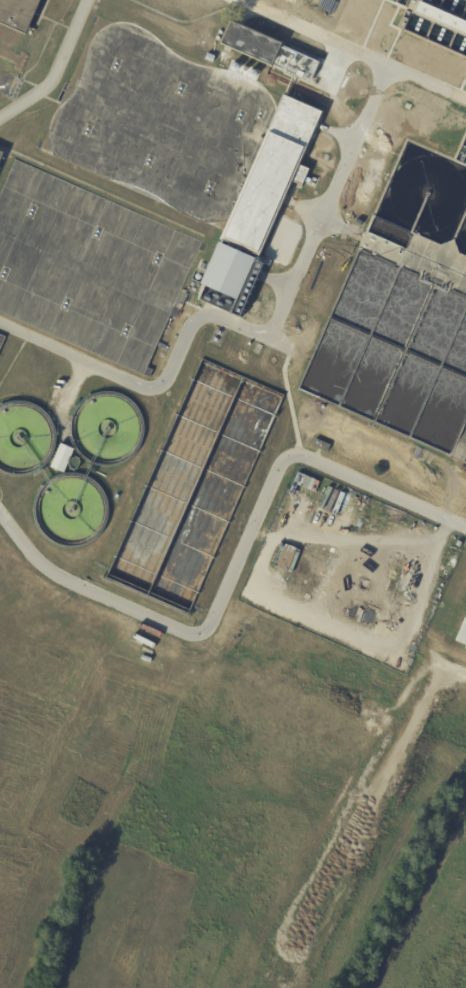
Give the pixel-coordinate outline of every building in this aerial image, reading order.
[(22,31),(0,22),(0,0),(35,0),(22,31)] [(413,11),(418,0),(420,0),(465,20),(465,34),(413,11)] [(120,9),(140,18),(137,23),(114,12),(117,7),(120,9)] [(408,18),(403,28),(398,25),(403,15),(408,18)] [(234,21),(278,42),(268,65),(220,43),(212,61),(182,47),(190,29),(218,41),(228,19),(234,21)] [(156,28),(178,39),(175,46),(145,31),(148,25),(156,28)] [(290,98),(319,111),(304,146),(300,144),(292,163),(306,168),(298,185),(285,179),(253,251),(219,236),(266,131),(265,130),(282,94),(290,98)] [(260,270),(239,318),(229,314),(235,300),(199,285),(217,242),(263,262),(260,270)] [(330,445),(327,452),(312,445),(315,438),(330,445)] [(60,442),(74,448),(70,457),(71,457),(72,456),(73,457),(74,454),(80,457),(79,459),(80,459),(78,463),(79,464),(77,468),(74,466),(73,469),(68,467),(70,462),(68,461),(64,471),(50,465),(60,442)] [(314,492),(318,480),(296,471),(292,483),(314,492)] [(272,564),(291,572),(300,549),(281,542),(272,564)] [(453,643),(465,614),(465,649),(453,643)] [(271,672),(278,673),(276,684),(269,683),(271,672)]
